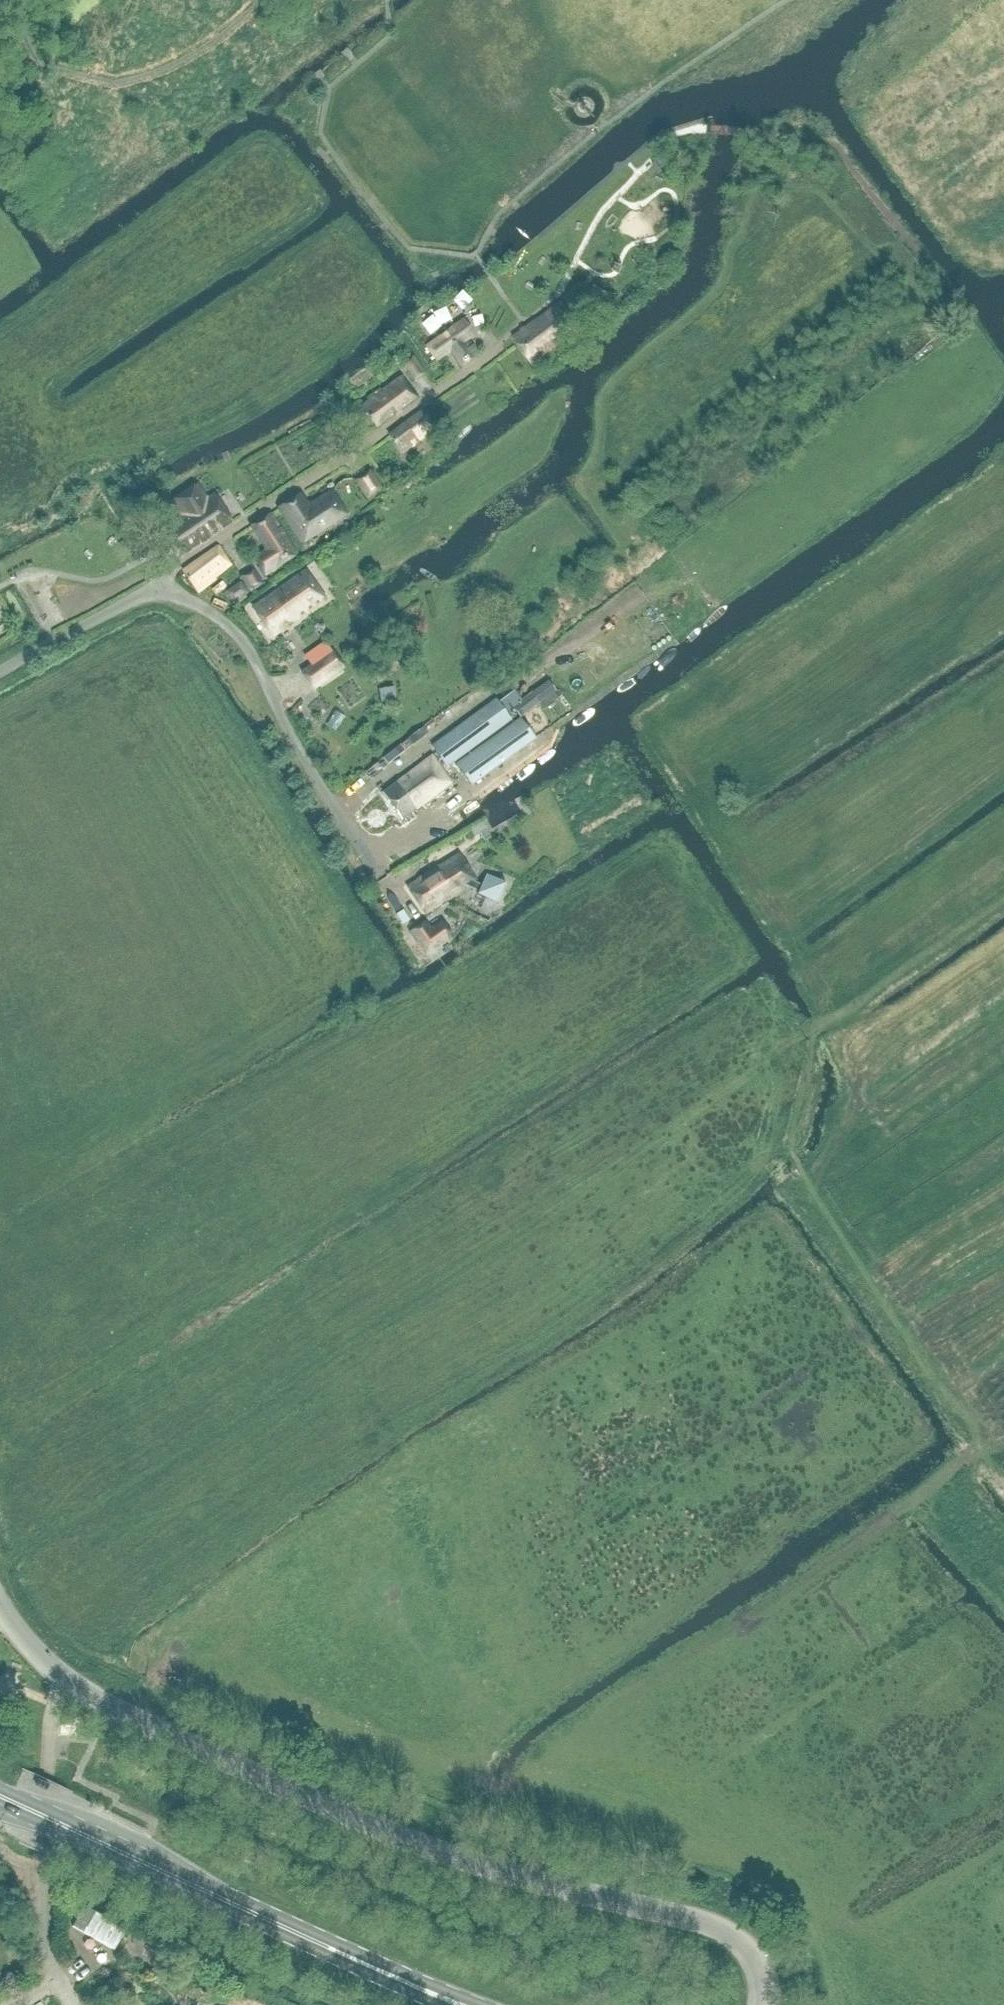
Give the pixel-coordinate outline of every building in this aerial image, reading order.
[(652,165),(659,176),(668,170),(661,159),(652,165)] [(562,302),(513,337),(532,363),(581,327),(562,302)] [(473,334),(463,320),(425,347),(435,361),(449,351),(460,367),(477,355),(468,343),(464,345),(462,342),(473,334)] [(414,356),(401,363),(413,382),(425,373),(414,356)] [(375,426),(416,397),(402,377),(361,407),(375,426)] [(422,411),(388,437),(401,454),(435,428),(422,411)] [(369,470),(354,480),(367,499),(381,488),(369,470)] [(170,502),(179,517),(161,530),(179,557),(229,522),(211,495),(208,498),(198,484),(170,502)] [(301,494),(279,508),(302,541),(346,512),(331,490),(308,505),(301,494)] [(297,554),(271,513),(252,525),(268,549),(255,558),(266,575),(297,554)] [(229,565),(215,545),(182,567),(198,590),(214,578),(213,576),(229,565)] [(253,569),(242,576),(251,592),(262,584),(253,569)] [(274,635),(324,598),(304,572),(254,609),(274,635)] [(240,581),(225,592),(234,604),(248,593),(240,581)] [(314,687),(343,666),(332,652),(303,672),(314,687)] [(519,717),(555,691),(547,680),(511,707),(519,717)] [(495,697),(464,720),(435,742),(431,745),(447,768),(512,721),(495,697)] [(345,724),(350,705),(339,702),(333,721),(345,724)] [(519,717),(455,764),(472,787),(538,739),(520,717),(519,717)] [(384,769),(396,761),(389,751),(377,759),(384,769)] [(402,819),(452,781),(432,756),(383,793),(402,819)] [(478,892),(477,894),(496,903),(505,883),(486,875),(481,885),(474,882),(475,881),(459,855),(410,885),(426,911),(466,886),(478,892)] [(412,930),(428,953),(454,935),(445,922),(432,931),(425,921),(412,930)]
